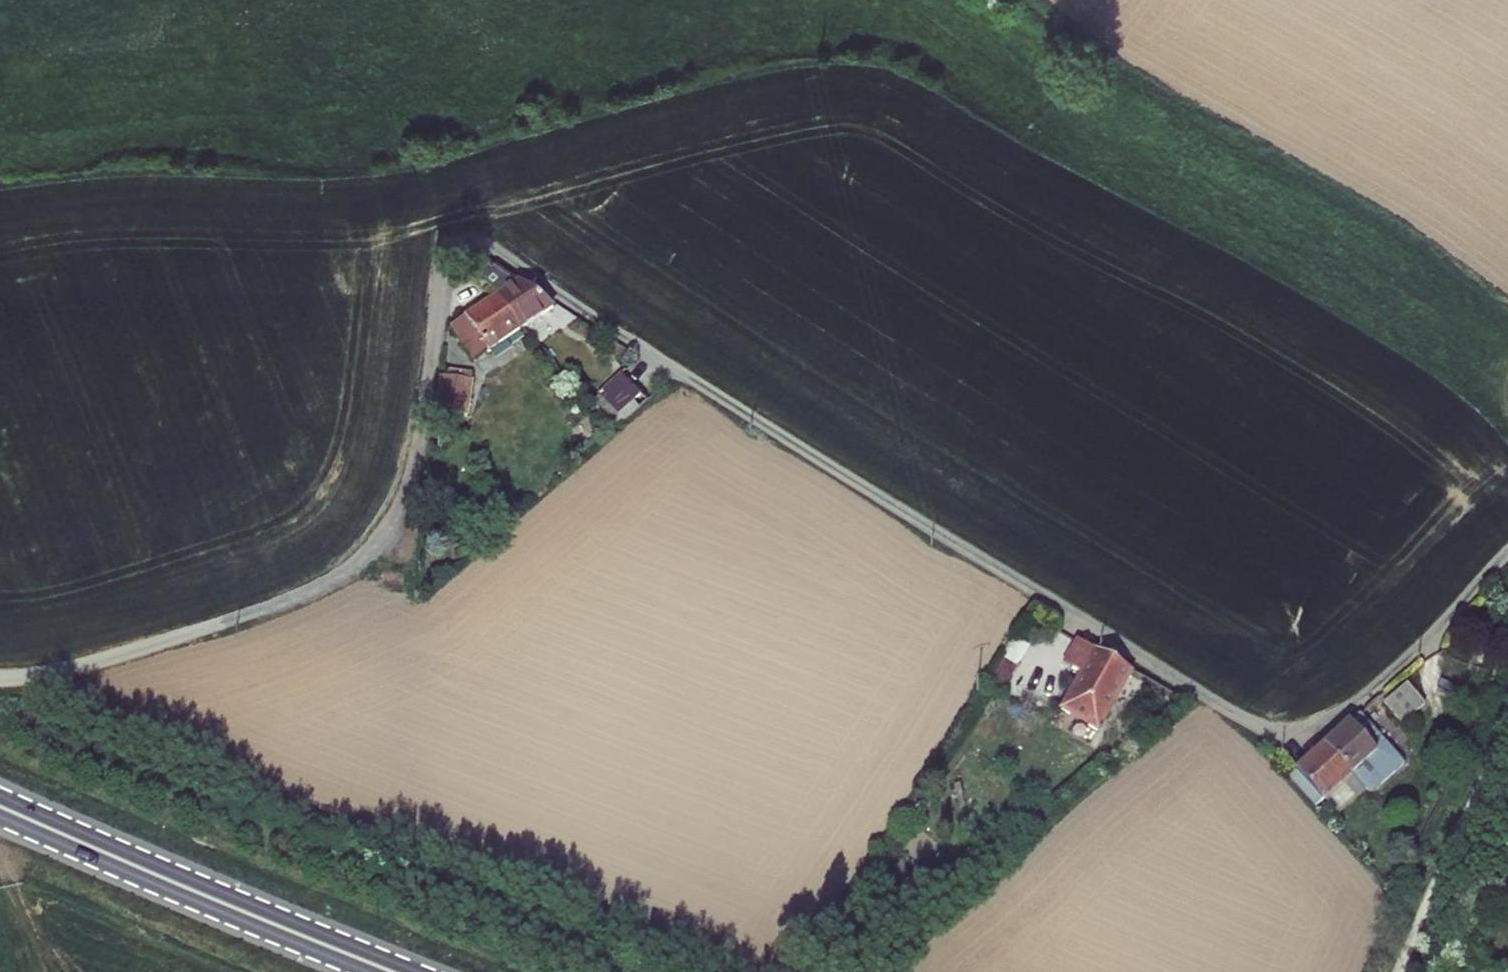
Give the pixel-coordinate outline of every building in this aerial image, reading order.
[(502,297),(525,332),(558,311),(558,309),(499,268),(498,270),(484,256),(472,268),(502,297)] [(525,332),(502,297),(454,327),(477,363),(525,332)] [(645,397),(625,376),(604,396),(623,417),(645,397)] [(446,378),(441,414),(471,418),(476,382),(446,378)] [(1009,684),(1032,648),(1020,640),(996,675),(1009,684)] [(1101,732),(1136,672),(1085,642),(1076,658),(1082,662),(1077,671),(1086,676),(1065,711),(1101,732)] [(1408,684),(1386,703),(1403,722),(1425,702),(1408,684)] [(1363,716),(1328,747),(1355,776),(1365,766),(1376,779),(1401,758),(1363,716)] [(1328,747),(1294,778),(1320,808),(1355,776),(1328,747)]
